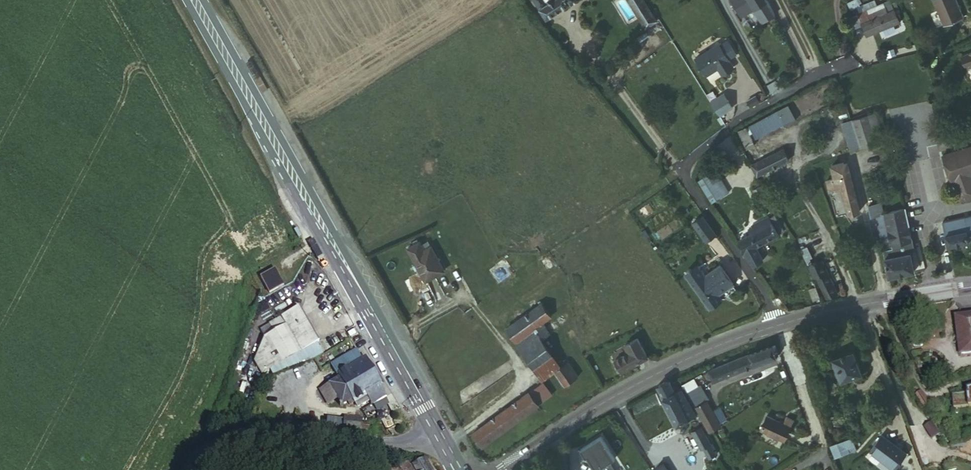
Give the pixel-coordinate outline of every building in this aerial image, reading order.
[(540,7),(546,15),(570,0),(535,0),(540,7)] [(644,0),(628,0),(647,27),(657,20),(644,0)] [(769,0),(731,0),(742,17),(755,8),(764,22),(777,15),(769,0)] [(956,0),(938,0),(934,2),(945,28),(964,20),(956,0)] [(856,13),(861,24),(878,15),(876,10),(867,13),(866,8),(856,13)] [(878,15),(861,24),(865,35),(897,21),(891,10),(878,15)] [(720,44),(692,59),(703,76),(716,68),(720,75),(730,69),(727,63),(729,61),(727,58),(736,53),(730,43),(721,47),(720,44)] [(958,59),(963,68),(970,65),(970,54),(958,59)] [(723,94),(710,102),(718,116),(731,108),(723,94)] [(755,97),(746,102),(750,108),(759,103),(755,97)] [(774,109),(733,132),(747,164),(758,159),(747,135),(751,133),(754,139),(782,123),(774,109)] [(887,142),(880,114),(844,125),(851,152),(887,142)] [(970,200),(970,195),(965,175),(970,173),(970,144),(955,149),(943,153),(952,178),(954,178),(962,203),(970,200)] [(782,150),(748,166),(753,177),(755,177),(791,160),(788,153),(784,154),(782,150)] [(840,161),(829,165),(833,176),(824,179),(826,187),(835,184),(835,187),(839,186),(847,212),(857,209),(845,166),(842,166),(840,161)] [(710,168),(696,176),(706,192),(711,189),(708,186),(717,180),(710,168)] [(721,178),(717,180),(708,186),(711,189),(706,192),(712,202),(729,192),(721,178)] [(765,201),(758,188),(749,192),(757,205),(765,201)] [(883,214),(882,212),(878,199),(865,202),(868,210),(873,209),(875,216),(883,214)] [(907,219),(904,206),(882,212),(883,214),(886,223),(907,219)] [(738,240),(744,252),(781,231),(771,214),(747,228),(750,233),(738,240)] [(886,223),(883,214),(875,216),(882,249),(891,247),(886,223)] [(941,224),(944,235),(961,230),(960,227),(970,224),(970,214),(941,224)] [(701,235),(711,228),(704,217),(694,225),(695,226),(701,235)] [(914,252),(907,219),(886,223),(891,247),(893,256),(911,252),(914,252)] [(949,247),(970,240),(970,224),(960,227),(961,230),(944,235),(948,247),(949,247)] [(711,228),(701,235),(707,243),(717,236),(711,228)] [(446,271),(431,245),(423,248),(420,243),(407,248),(425,282),(446,271)] [(915,270),(911,252),(893,256),(891,247),(882,249),(888,276),(915,270)] [(805,249),(800,252),(807,266),(811,264),(808,260),(811,259),(805,249)] [(837,294),(821,262),(808,268),(814,280),(816,279),(826,300),(837,294)] [(284,279),(276,265),(263,272),(272,286),(284,279)] [(706,270),(691,279),(715,312),(729,302),(726,296),(739,286),(728,268),(712,279),(706,270)] [(547,318),(538,307),(507,329),(515,341),(547,318)] [(277,330),(270,334),(285,363),(320,343),(300,309),(273,324),(277,330)] [(547,318),(515,341),(541,377),(560,364),(543,341),(556,331),(547,318)] [(964,318),(966,344),(961,344),(962,353),(970,352),(970,318),(964,318)] [(285,363),(270,334),(267,336),(282,365),(285,363)] [(615,358),(621,369),(648,354),(638,336),(625,343),(629,350),(615,358)] [(773,348),(713,369),(717,381),(776,359),(773,348)] [(348,408),(366,398),(379,390),(357,351),(332,366),(339,380),(329,386),(330,388),(321,394),(329,407),(338,402),(342,408),(348,408)] [(860,374),(853,352),(832,360),(839,382),(860,374)] [(562,367),(553,374),(562,386),(563,388),(578,378),(568,364),(562,367)] [(690,374),(681,379),(709,429),(720,423),(708,401),(706,401),(690,374)] [(949,388),(950,401),(966,399),(966,400),(970,399),(970,380),(964,382),(965,386),(949,388)] [(669,381),(658,386),(678,424),(695,416),(680,388),(674,390),(669,381)] [(379,390),(366,398),(371,406),(384,399),(379,390)] [(924,408),(930,404),(922,390),(916,394),(924,408)] [(527,394),(472,435),(481,446),(535,405),(527,394)] [(781,422),(764,417),(760,429),(784,437),(788,421),(781,419),(781,422)] [(327,430),(360,432),(361,429),(366,430),(366,427),(361,426),(362,420),(343,418),(343,421),(328,420),(327,430)] [(925,426),(932,439),(941,434),(933,421),(925,426)] [(711,457),(715,455),(710,446),(711,445),(703,429),(694,433),(703,450),(707,448),(711,457)] [(612,461),(618,457),(605,434),(582,448),(588,457),(590,456),(598,469),(597,469),(618,469),(612,461)] [(904,454),(880,435),(869,449),(892,468),(904,454)] [(850,437),(836,442),(841,454),(848,451),(846,447),(853,444),(850,437)] [(836,442),(829,444),(833,457),(841,454),(836,442)] [(422,460),(409,467),(411,469),(428,469),(422,460)]
